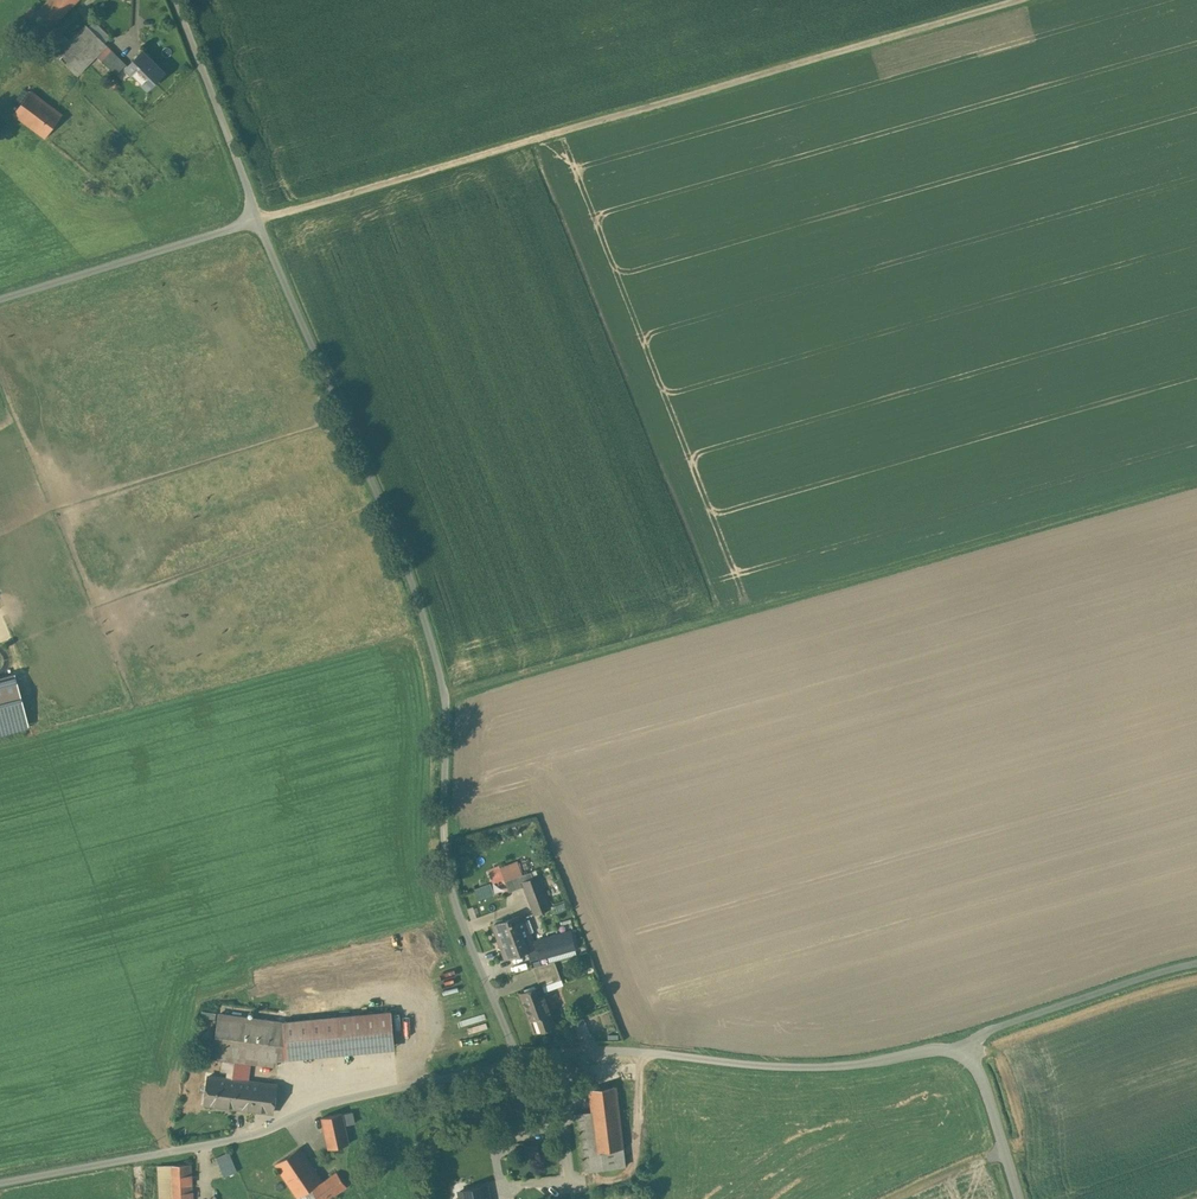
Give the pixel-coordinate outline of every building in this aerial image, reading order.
[(44,5),(30,19),(43,33),(78,0),(50,0),(44,5)] [(106,44),(87,24),(57,55),(77,75),(88,63),(97,55),(106,44)] [(124,63),(106,44),(97,55),(115,73),(124,63)] [(164,71),(141,50),(126,67),(147,88),(164,71)] [(63,115),(31,91),(14,114),(46,137),(63,115)] [(0,678),(0,732),(27,725),(13,674),(0,678)] [(522,880),(538,875),(535,869),(523,872),(504,879),(508,890),(524,885),(522,880)] [(538,875),(522,880),(524,885),(534,912),(550,907),(538,875)] [(487,883),(475,888),(478,897),(491,893),(487,883)] [(523,916),(496,926),(502,943),(500,944),(504,956),(534,946),(523,916)] [(551,925),(534,931),(543,956),(560,949),(551,925)] [(540,984),(541,986),(561,978),(554,960),(532,966),(540,984)] [(540,984),(520,992),(535,1031),(555,1024),(541,986),(540,984)] [(204,1009),(203,1015),(218,1017),(219,1011),(204,1009)] [(391,1012),(337,1017),(341,1052),(394,1048),(391,1012)] [(220,1058),(235,1060),(251,1062),(276,1065),(277,1059),(282,1022),(219,1013),(216,1039),(222,1040),(220,1058)] [(583,1013),(571,1017),(574,1025),(586,1021),(583,1013)] [(282,1022),(277,1059),(341,1053),(341,1052),(337,1017),(282,1022)] [(586,1021),(574,1025),(578,1037),(590,1033),(586,1021)] [(233,1078),(209,1075),(205,1104),(272,1112),(276,1084),(248,1080),(251,1062),(235,1060),(233,1078)] [(592,1110),(573,1113),(581,1171),(625,1165),(615,1085),(589,1088),(592,1110)] [(341,1112),(322,1116),(328,1147),(348,1143),(341,1112)] [(537,1145),(526,1145),(527,1157),(537,1156),(537,1145)] [(299,1147),(276,1162),(297,1195),(311,1186),(320,1180),(321,1179),(299,1147)] [(229,1151),(215,1156),(223,1176),(237,1170),(229,1151)] [(158,1165),(160,1198),(192,1198),(190,1164),(158,1165)] [(311,1186),(313,1189),(311,1190),(318,1198),(327,1198),(339,1190),(330,1177),(321,1182),(320,1180),(311,1186)]
